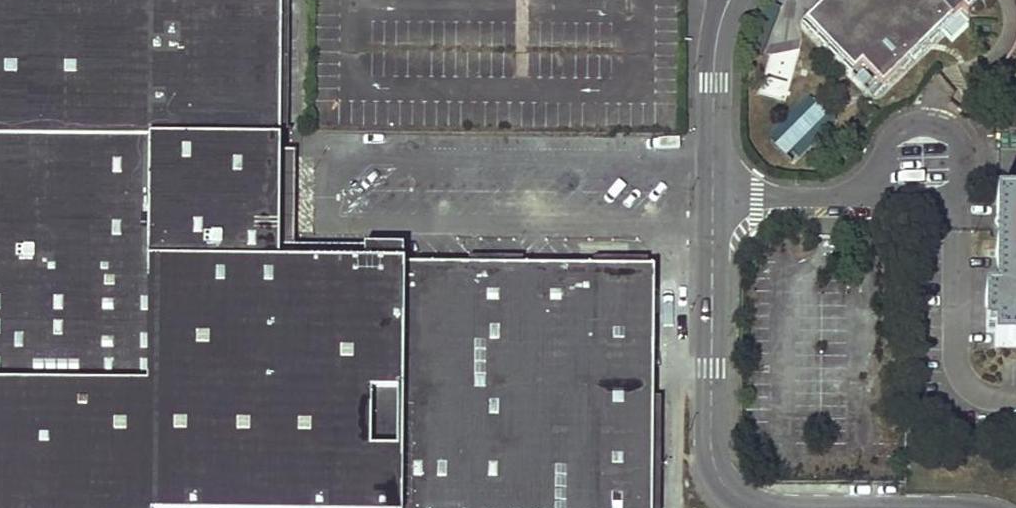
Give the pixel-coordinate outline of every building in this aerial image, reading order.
[(656,400),(644,399),(644,262),(595,261),(594,278),(520,277),(520,260),(467,259),(466,276),(401,275),(399,247),(276,245),(276,235),(276,143),(276,131),(284,131),(285,0),(0,0),(0,507),(656,507),(656,400)] [(806,21),(855,72),(868,60),(889,81),(963,9),(968,15),(984,0),(828,0),(806,21)] [(768,136),(786,157),(829,120),(810,99),(768,136)] [(996,199),(995,295),(986,295),(985,331),(994,331),(994,347),(1015,347),(1015,200),(996,199)]
